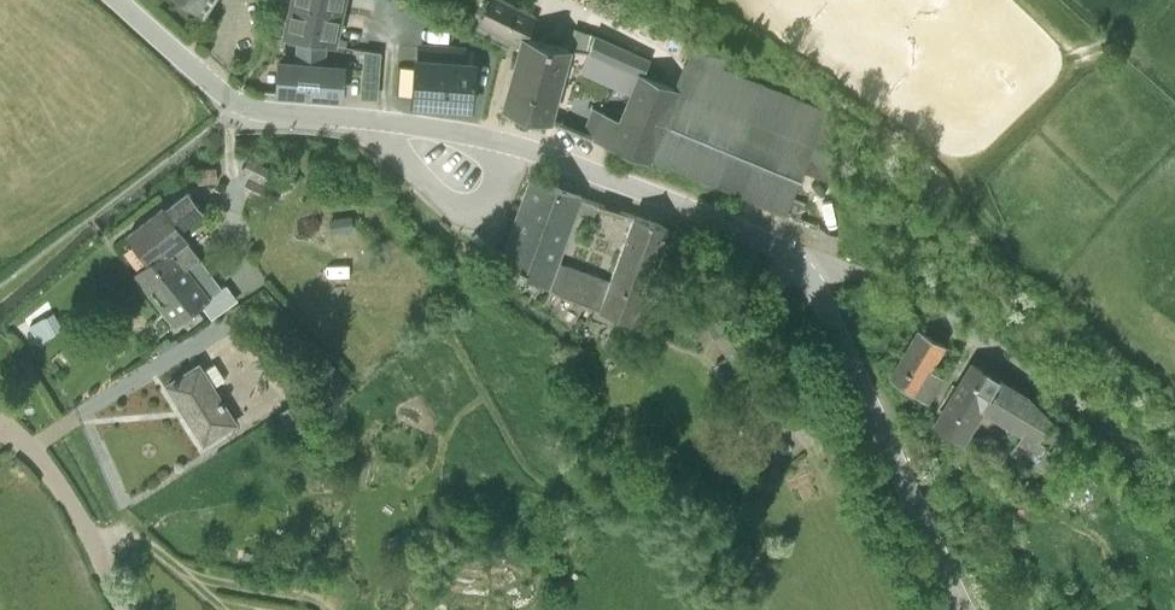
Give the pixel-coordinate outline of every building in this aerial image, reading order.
[(199,10),(206,0),(183,0),(199,10)] [(336,43),(343,9),(301,0),(288,0),(281,31),(295,35),(327,42),(336,43)] [(343,9),(345,0),(301,0),(343,9)] [(591,104),(582,131),(648,157),(651,152),(786,209),(793,192),(804,166),(835,179),(841,160),(836,157),(842,122),(825,117),(829,109),(725,65),(727,57),(692,43),(675,81),(643,67),(649,54),(593,28),(585,56),(633,78),(618,111),(591,104)] [(502,105),(552,118),(571,46),(521,33),(502,105)] [(294,56),(276,54),(273,91),(341,96),(344,59),(326,58),(327,42),(295,35),(294,56)] [(406,44),(402,103),(474,108),(478,49),(406,44)] [(271,170),(247,159),(241,173),(265,184),(271,170)] [(217,181),(215,167),(195,169),(197,183),(217,181)] [(529,175),(499,261),(635,323),(669,224),(633,211),(608,281),(556,262),(582,195),(529,175)] [(273,189),(248,178),(242,193),(266,203),(273,189)] [(188,187),(164,205),(180,229),(205,211),(188,187)] [(807,197),(793,192),(786,209),(800,214),(807,197)] [(600,211),(600,195),(586,195),(586,212),(600,211)] [(122,231),(144,259),(169,241),(187,264),(199,256),(180,229),(164,205),(162,203),(122,231)] [(210,296),(187,264),(169,241),(144,259),(129,271),(173,325),(179,319),(196,307),(199,304),(210,296)] [(221,287),(199,256),(187,264),(210,296),(199,304),(211,320),(243,297),(231,280),(221,287)] [(196,307),(179,319),(187,329),(203,318),(196,307)] [(725,307),(704,321),(726,355),(709,366),(727,393),(765,368),(725,307)] [(63,332),(53,313),(30,324),(40,343),(63,332)] [(887,369),(916,387),(931,364),(946,338),(917,320),(887,369)] [(984,403),(1003,372),(971,353),(932,419),(963,437),(984,403)] [(325,356),(315,364),(326,375),(335,367),(325,356)] [(199,364),(188,372),(167,384),(204,443),(224,430),(236,422),(199,364)] [(943,372),(931,364),(916,387),(928,395),(943,372)] [(1029,387),(1003,372),(984,403),(1021,426),(1009,443),(1028,457),(1030,454),(1046,436),(1039,429),(1052,414),(1054,411),(1029,387)] [(1063,425),(1052,414),(1039,429),(1046,436),(1030,454),(1043,467),(1059,450),(1049,439),(1063,425)] [(573,504),(566,518),(583,527),(590,513),(573,504)]
